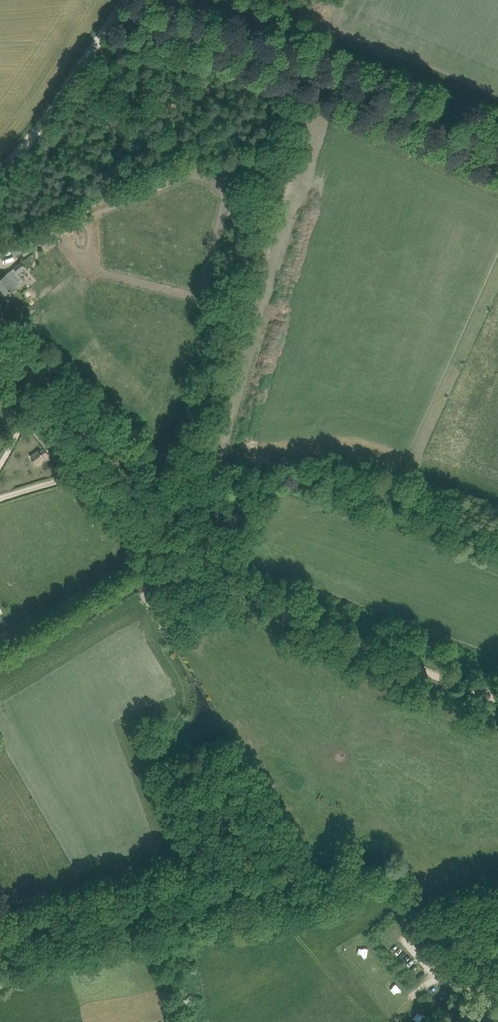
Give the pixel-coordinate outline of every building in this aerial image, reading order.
[(15,255),(35,246),(32,238),(42,233),(39,228),(33,230),(33,229),(27,232),(28,235),(10,243),(15,255)] [(19,272),(26,267),(22,262),(15,267),(19,272)] [(14,288),(20,284),(10,271),(0,279),(0,286),(6,294),(14,288)] [(48,453),(44,448),(41,451),(40,450),(31,456),(36,464),(45,457),(44,456),(48,453)] [(393,977),(385,983),(392,991),(400,985),(393,977)]
